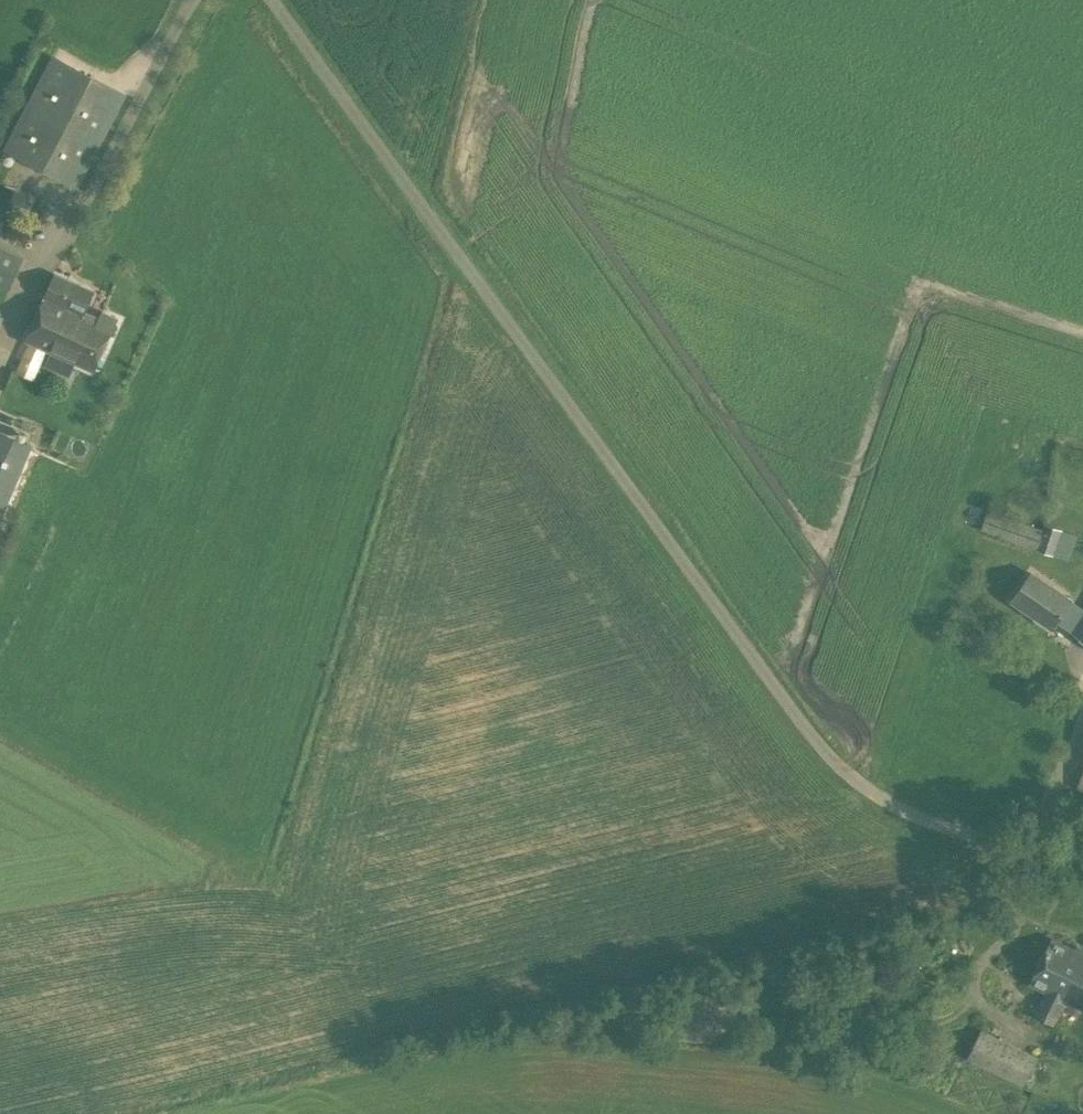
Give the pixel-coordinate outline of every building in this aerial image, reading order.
[(76,185),(125,93),(53,56),(5,148),(76,185)] [(3,238),(21,195),(3,187),(0,193),(0,236),(3,238)] [(23,259),(0,249),(0,287),(8,290),(23,259)] [(77,362),(94,370),(117,318),(101,311),(97,320),(83,314),(92,294),(54,277),(26,339),(51,351),(44,366),(70,378),(77,362)] [(0,432),(0,523),(33,445),(0,432)] [(980,529),(1036,549),(1036,550),(1054,556),(1054,555),(1069,560),(1078,536),(1062,530),(1062,529),(1045,524),(1044,528),(988,508),(980,529)] [(1070,600),(1031,573),(1012,600),(1052,627),(1056,621),(1069,630),(1068,632),(1082,642),(1082,608),(1070,600)] [(1052,1022),(1064,999),(1082,1008),(1082,955),(1053,940),(1031,983),(1047,991),(1036,1014),(1052,1022)] [(715,998),(685,995),(681,1038),(710,1041),(715,998)] [(966,1059),(1022,1086),(1037,1057),(981,1029),(966,1059)]
